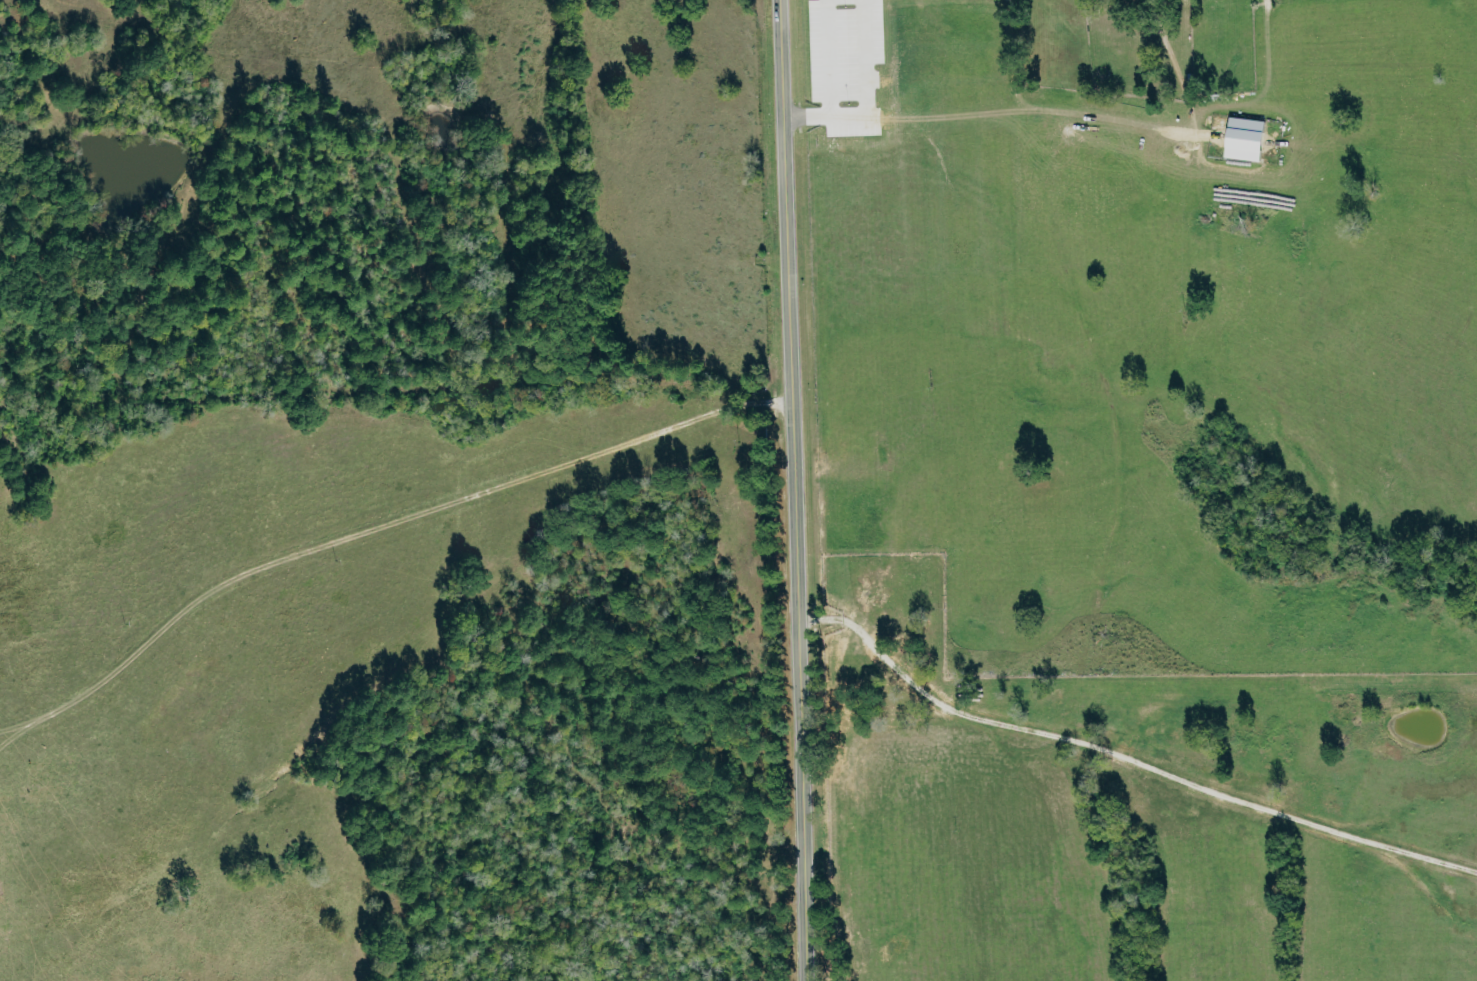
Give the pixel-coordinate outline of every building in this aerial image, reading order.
[(1267,160),(1271,120),(1234,116),(1230,157),(1267,160)]
